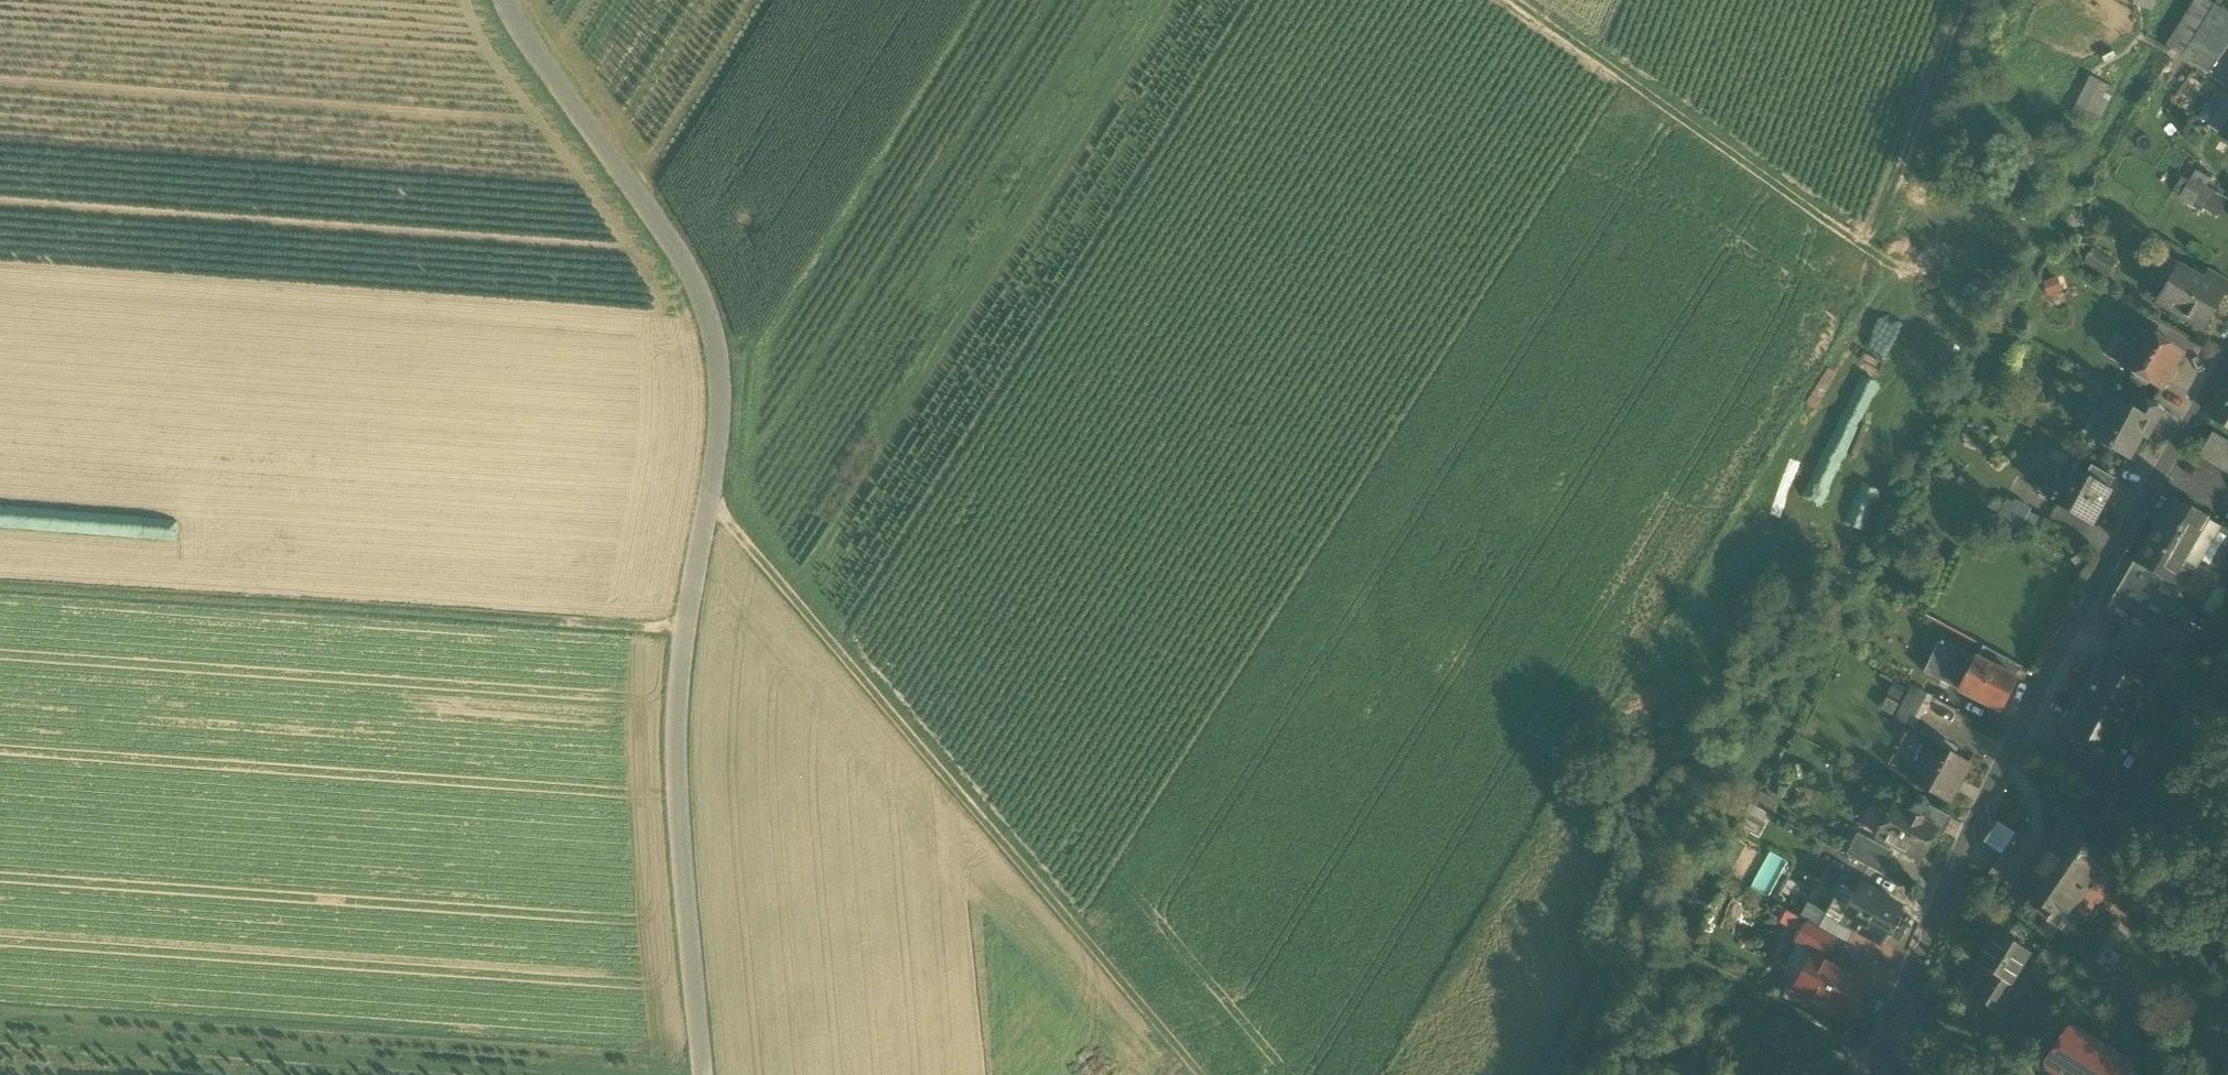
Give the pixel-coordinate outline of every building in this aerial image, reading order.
[(2208,18),(2193,43),(2217,59),(2227,44),(2227,15),(2216,7),(2208,18)] [(2063,92),(2058,106),(2099,122),(2114,84),(2075,68),(2072,76),(2019,55),(2012,71),(2063,92)] [(2220,215),(2227,194),(2208,186),(2212,175),(2193,168),(2181,200),(2220,215)] [(2085,262),(2100,271),(2107,259),(2092,250),(2085,262)] [(2114,263),(2107,259),(2100,271),(2107,275),(2114,263)] [(2158,302),(2202,328),(2223,294),(2202,281),(2178,267),(2158,302)] [(2202,281),(2223,294),(2227,296),(2227,293),(2227,281),(2209,270),(2202,281)] [(2148,381),(2161,389),(2182,353),(2142,329),(2121,365),(2134,372),(2133,374),(2134,379),(2142,384),(2147,382),(2148,381)] [(2227,427),(2227,388),(2211,416),(2227,427)] [(2148,421),(2154,424),(2162,410),(2136,395),(2128,408),(2149,419),(2148,421)] [(2107,447),(2128,458),(2148,421),(2149,419),(2128,408),(2108,397),(2098,415),(2104,418),(2093,437),(2108,445),(2107,447)] [(2227,474),(2227,442),(2214,433),(2200,457),(2227,474)] [(2038,494),(2048,500),(2066,467),(2057,462),(2038,494)] [(2084,477),(2107,490),(2113,478),(2090,465),(2084,477)] [(2048,500),(2090,523),(2109,491),(2107,490),(2084,477),(2066,467),(2048,500)] [(2178,586),(2183,589),(2219,527),(2172,500),(2136,561),(2178,586)] [(2136,561),(2115,597),(2157,622),(2178,586),(2136,561)] [(2146,641),(2157,622),(2115,597),(2103,617),(2122,628),(2146,642),(2146,641)] [(2145,666),(2173,681),(2194,644),(2157,622),(2146,641),(2156,647),(2145,666)] [(2111,646),(2145,666),(2156,647),(2146,641),(2146,642),(2122,628),(2111,646)] [(1923,672),(1960,691),(1977,658),(1940,639),(1923,672)] [(1977,658),(2015,677),(2021,667),(1982,646),(1977,658)] [(1960,691),(1999,711),(2016,678),(2015,677),(1977,658),(1960,691)] [(2064,736),(2105,757),(2143,682),(2102,661),(2064,736)] [(1930,696),(1913,687),(1896,719),(1913,728),(1930,696)] [(1890,769),(1909,780),(1928,743),(1909,733),(1890,769)] [(1909,780),(1950,802),(1969,765),(1928,743),(1909,780)] [(1929,805),(1923,817),(1924,818),(1922,822),(1936,829),(1942,833),(1951,817),(1950,817),(1929,805)] [(1877,838),(1919,860),(1936,829),(1922,822),(1924,818),(1923,817),(1911,811),(1909,815),(1894,807),(1877,838)] [(2002,854),(2016,833),(1997,820),(1983,841),(2002,854)] [(2063,830),(2041,862),(2083,890),(2105,858),(2063,830)] [(1845,855),(1880,874),(1892,852),(1857,833),(1845,855)] [(1989,873),(2011,888),(2038,847),(2016,833),(2002,854),(1989,873)] [(2062,922),(2083,890),(2041,862),(2020,894),(2062,922)] [(1859,885),(1850,901),(1837,894),(1826,915),(1839,922),(1855,930),(1882,945),(1902,908),(1859,885)] [(1826,915),(1819,928),(1836,937),(1848,943),(1855,930),(1839,922),(1826,915)] [(1825,959),(1836,937),(1819,928),(1808,923),(1796,945),(1813,954),(1814,953),(1825,959)] [(1992,975),(2009,985),(2029,953),(1996,932),(1976,964),(1992,975)] [(2097,963),(2109,971),(2118,959),(2114,956),(2123,942),(2115,936),(2097,963)] [(2029,973),(2043,983),(2060,957),(2046,947),(2029,973)] [(1792,993),(1847,1022),(1868,982),(1825,959),(1814,953),(1813,954),(1792,993)] [(1977,1000),(1993,1011),(2009,985),(1992,975),(1977,1000)] [(1760,1041),(1786,1053),(1798,1026),(1771,1014),(1760,1041)] [(2124,1063),(2070,1028),(2045,1066),(2060,1074),(2116,1074),(2124,1063)] [(1849,1057),(1815,1043),(1801,1074),(1841,1074),(1849,1057)]
